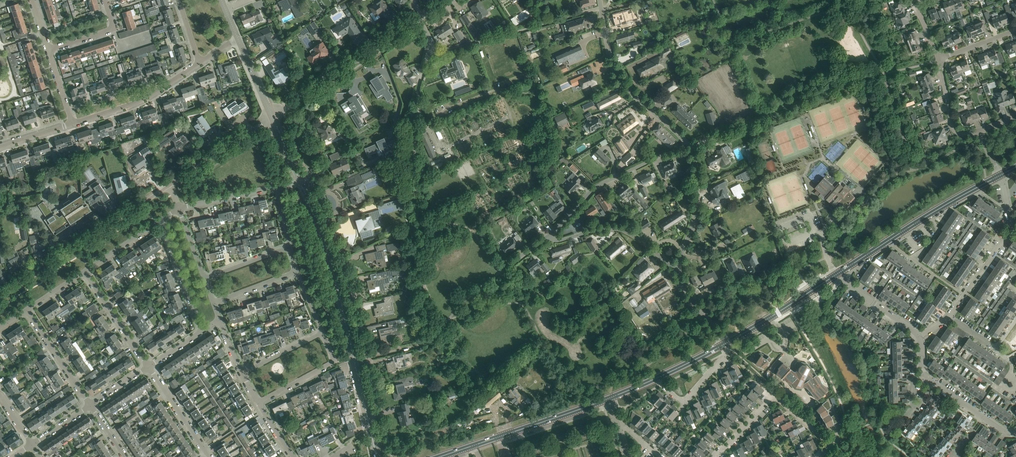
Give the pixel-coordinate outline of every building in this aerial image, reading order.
[(297,18),(304,14),(297,0),(283,0),(279,2),(281,6),(283,11),(292,6),(295,11),(293,12),(297,18)] [(943,3),(945,8),(947,14),(955,11),(951,0),(943,3)] [(955,11),(963,8),(960,0),(951,0),(955,11)] [(382,12),(384,16),(390,12),(385,4),(383,5),(380,1),(371,8),(373,11),(370,14),(375,21),(380,17),(378,14),(382,12)] [(488,12),(487,9),(486,10),(480,1),(471,7),(474,11),(473,12),(475,15),(476,14),(479,20),(489,14),(488,12)] [(901,6),(900,2),(895,4),(890,6),(895,17),(896,17),(907,12),(904,13),(903,10),(904,10),(903,5),(901,6)] [(18,3),(10,6),(7,7),(9,13),(12,12),(20,9),(18,3)] [(90,5),(90,7),(92,11),(100,9),(98,3),(90,5)] [(55,10),(53,5),(45,7),(47,13),(55,10)] [(635,8),(617,13),(612,14),(615,26),(621,25),(620,23),(624,22),(638,18),(635,8)] [(941,10),(937,12),(936,8),(929,11),(933,20),(939,17),(939,19),(944,17),(941,10)] [(22,15),(20,9),(12,12),(14,17),(22,15)] [(59,9),(55,10),(47,13),(49,19),(61,15),(59,9)] [(161,15),(162,18),(166,17),(166,18),(172,15),(170,9),(164,11),(160,12),(161,15)] [(133,16),(131,10),(123,13),(125,18),(133,16)] [(241,15),(242,17),(241,17),(244,25),(250,22),(251,26),(257,24),(256,23),(257,22),(263,20),(261,15),(260,10),(253,13),(252,12),(246,15),(245,14),(241,15)] [(945,11),(942,12),(947,24),(951,22),(948,16),(947,16),(945,11)] [(907,12),(896,17),(895,17),(898,26),(903,24),(908,23),(907,21),(910,20),(907,12)] [(1007,16),(1006,12),(1002,14),(999,15),(1002,24),(1003,26),(1010,23),(1008,19),(1007,16)] [(465,14),(462,16),(468,25),(471,23),(465,14)] [(23,21),(22,15),(14,17),(16,23),(23,21)] [(49,19),(51,25),(59,22),(58,19),(61,18),(61,15),(49,19)] [(163,22),(164,25),(168,24),(175,22),(172,15),(166,18),(167,21),(163,22)] [(995,17),(992,18),(993,21),(993,22),(994,24),(996,29),(1003,26),(1002,24),(999,15),(995,17)] [(134,22),(133,16),(125,18),(127,24),(134,22)] [(359,32),(357,28),(350,18),(334,29),(337,33),(339,32),(342,36),(348,32),(352,37),(359,32)] [(566,24),(561,25),(564,33),(566,33),(568,32),(585,27),(586,27),(583,18),(582,18),(579,19),(566,23),(566,24)] [(25,26),(23,21),(16,23),(17,29),(25,26)] [(313,35),(320,30),(318,28),(314,21),(307,26),(313,35)] [(974,24),(975,27),(977,32),(978,35),(986,32),(985,27),(983,21),(974,24)] [(136,27),(134,22),(127,24),(128,30),(130,30),(132,29),(135,28),(136,27)] [(437,34),(437,35),(438,35),(441,39),(442,39),(442,40),(444,40),(445,39),(446,38),(445,37),(453,31),(448,24),(440,30),(439,29),(435,32),(437,34)] [(966,27),(967,29),(967,30),(968,34),(969,33),(971,38),(978,35),(977,32),(975,27),(974,24),(966,27)] [(25,26),(17,29),(19,35),(27,32),(25,26)] [(176,35),(179,34),(176,28),(174,28),(172,29),(170,30),(166,31),(167,35),(168,38),(172,37),(176,35)] [(267,38),(269,42),(266,44),(270,50),(277,46),(270,36),(272,36),(269,28),(253,35),(256,43),(267,38)] [(306,28),(300,32),(303,36),(309,32),(306,28)] [(459,30),(453,33),(458,41),(459,40),(459,42),(465,41),(463,38),(464,38),(459,30)] [(906,34),(904,35),(906,40),(906,41),(908,44),(913,42),(915,41),(914,38),(918,36),(917,32),(915,31),(910,33),(909,30),(907,31),(908,34),(906,34)] [(632,31),(615,36),(617,43),(634,38),(632,31)] [(962,41),(961,39),(958,31),(950,35),(952,42),(955,41),(956,44),(962,41)] [(564,33),(554,36),(556,42),(568,38),(566,33),(564,33)] [(181,41),(179,34),(176,35),(172,37),(168,38),(169,41),(170,41),(171,44),(174,43),(175,43),(176,43),(181,41)] [(945,48),(951,46),(950,43),(952,42),(950,35),(941,38),(945,48)] [(116,47),(113,39),(107,41),(110,49),(116,47)] [(30,42),(25,43),(24,40),(18,42),(21,51),(30,48),(32,48),(30,42)] [(632,43),(634,48),(644,45),(642,40),(632,43)] [(110,49),(107,41),(101,43),(104,51),(110,49)] [(913,42),(908,44),(908,46),(910,50),(912,51),(913,54),(922,50),(923,49),(921,43),(916,44),(915,41),(913,42)] [(323,42),(310,50),(312,54),(308,57),(310,61),(311,63),(313,63),(315,62),(316,60),(315,60),(320,57),(321,59),(330,53),(327,49),(323,42)] [(1011,42),(1005,45),(1009,55),(1015,52),(1015,47),(1015,44),(1012,45),(1011,42)] [(104,51),(101,43),(96,45),(98,53),(104,51)] [(98,53),(96,45),(90,47),(92,55),(98,53)] [(555,56),(559,64),(568,60),(569,64),(585,57),(580,45),(555,56)] [(658,51),(661,56),(659,57),(658,56),(636,67),(641,78),(664,67),(662,63),(661,64),(659,61),(660,60),(660,59),(662,58),(672,53),(669,46),(658,51)] [(92,55),(90,47),(84,49),(87,56),(92,55)] [(183,47),(176,49),(172,50),(174,57),(178,56),(185,53),(183,47)] [(32,48),(30,48),(21,51),(22,57),(26,56),(34,53),(32,48)] [(87,56),(84,49),(78,50),(81,58),(87,56)] [(152,51),(153,53),(155,53),(157,62),(151,64),(155,74),(161,72),(160,66),(162,65),(161,61),(159,55),(158,51),(157,49),(154,50),(152,51)] [(988,51),(989,54),(987,55),(990,62),(998,59),(1000,63),(1004,61),(1001,51),(996,53),(995,49),(988,51)] [(81,58),(78,50),(73,52),(75,60),(81,58)] [(272,50),(265,55),(268,59),(271,57),(275,54),(272,50)] [(76,62),(75,60),(73,52),(67,54),(69,62),(70,64),(76,62)] [(36,59),(34,53),(26,56),(28,62),(36,59)] [(174,57),(171,58),(173,64),(181,62),(181,63),(184,62),(183,61),(187,60),(185,53),(178,56),(174,57)] [(984,56),(983,53),(977,55),(981,66),(990,62),(987,55),(984,56)] [(61,56),(62,59),(58,60),(60,68),(64,66),(63,64),(69,62),(67,54),(61,56)] [(448,69),(447,67),(441,70),(444,78),(451,76),(450,75),(456,73),(458,80),(465,77),(457,55),(450,58),(454,67),(448,69)] [(38,65),(36,59),(28,62),(30,67),(38,65)] [(393,65),(395,68),(396,69),(394,70),(398,75),(399,74),(400,76),(406,72),(408,75),(406,76),(408,80),(412,86),(413,86),(416,83),(413,78),(416,76),(413,72),(412,73),(407,67),(402,59),(393,65)] [(965,62),(965,60),(958,63),(961,73),(970,69),(967,61),(965,62)] [(233,83),(240,80),(239,77),(238,74),(234,63),(228,65),(227,62),(218,65),(220,69),(221,74),(224,74),(224,76),(228,74),(229,74),(232,82),(232,83),(233,83)] [(284,82),(290,78),(288,72),(286,73),(283,69),(283,68),(280,70),(281,70),(276,72),(271,63),(265,67),(278,86),(281,84),(284,82)] [(952,67),(950,68),(953,76),(954,78),(955,78),(959,77),(960,75),(959,74),(961,73),(958,63),(951,65),(952,67)] [(108,67),(111,66),(110,64),(101,67),(105,77),(108,77),(105,70),(109,69),(108,67)] [(151,64),(145,66),(146,70),(148,76),(155,74),(151,64)] [(40,71),(38,65),(30,67),(32,73),(40,71)] [(565,65),(558,68),(557,69),(558,73),(560,72),(560,73),(567,70),(565,65)] [(492,83),(517,73),(515,66),(495,74),(496,75),(490,77),(492,83)] [(136,69),(137,72),(134,74),(136,80),(143,78),(141,71),(139,68),(136,69)] [(129,72),(127,73),(128,76),(127,76),(130,82),(136,80),(134,74),(132,70),(129,71),(129,72)] [(41,76),(40,71),(32,73),(34,79),(41,76)] [(83,83),(81,83),(80,86),(77,87),(78,91),(81,98),(87,96),(85,89),(84,86),(87,86),(83,73),(80,74),(83,83)] [(215,78),(214,73),(207,75),(209,83),(210,87),(215,85),(214,81),(216,81),(215,78)] [(583,75),(571,80),(573,86),(580,83),(583,88),(589,85),(588,85),(590,84),(591,86),(597,84),(592,73),(587,75),(588,76),(587,76),(588,77),(585,78),(584,78),(583,75)] [(930,75),(929,76),(928,73),(918,77),(922,86),(932,81),(930,75)] [(118,75),(119,78),(116,79),(118,86),(124,84),(122,77),(121,74),(118,75)] [(209,83),(207,75),(199,77),(201,82),(202,85),(209,83)] [(43,82),(41,76),(34,79),(35,82),(31,83),(31,86),(43,82)] [(114,76),(108,78),(109,82),(111,88),(118,86),(116,79),(114,76)] [(386,83),(382,85),(378,79),(377,77),(372,81),(373,83),(369,85),(370,86),(370,85),(376,95),(382,91),(385,95),(384,95),(384,96),(385,96),(388,100),(393,97),(393,98),(388,89),(390,89),(386,83)] [(99,81),(100,84),(97,85),(99,92),(106,90),(104,83),(102,80),(99,81)] [(663,87),(667,93),(678,87),(674,80),(663,87)] [(932,81),(922,86),(924,93),(922,94),(924,99),(927,98),(927,97),(930,96),(929,93),(933,91),(932,87),(934,86),(932,81)] [(33,92),(45,88),(43,82),(31,86),(33,92)] [(93,84),(90,85),(91,87),(90,88),(92,94),(99,92),(97,85),(94,86),(93,84)] [(191,95),(198,93),(196,89),(195,85),(188,87),(191,95)] [(191,95),(188,87),(182,89),(184,97),(191,95)] [(199,88),(202,96),(204,101),(205,101),(208,100),(207,95),(206,95),(204,91),(203,87),(199,88)] [(968,87),(961,90),(956,91),(957,95),(969,91),(968,87)] [(74,89),(71,90),(74,100),(81,98),(78,91),(75,92),(74,89)] [(1013,93),(1007,95),(1005,90),(1001,91),(1006,104),(1010,103),(1010,104),(1015,102),(1013,93)] [(1001,91),(996,93),(998,98),(993,100),(996,107),(998,112),(1004,109),(1003,105),(1006,104),(1001,91)] [(608,92),(595,99),(600,110),(621,100),(617,92),(610,95),(608,92)] [(661,101),(664,106),(672,101),(669,96),(661,101)] [(169,100),(171,106),(173,111),(179,109),(180,112),(182,111),(182,112),(185,111),(182,103),(178,104),(176,97),(169,100)] [(350,104),(355,113),(351,116),(352,116),(353,117),(352,118),(357,125),(359,129),(364,126),(358,116),(362,113),(363,112),(362,109),(360,106),(363,104),(362,103),(363,102),(361,99),(360,99),(359,97),(354,100),(352,98),(348,100),(347,101),(344,103),(341,105),(344,103),(346,107),(343,108),(342,106),(343,108),(350,104)] [(169,100),(163,102),(166,112),(162,113),(164,120),(168,118),(166,112),(169,111),(168,107),(171,106),(169,100)] [(228,106),(223,109),(229,119),(239,112),(240,112),(243,110),(244,111),(249,108),(246,103),(246,102),(245,103),(244,101),(241,103),(239,105),(237,103),(235,100),(235,101),(230,104),(231,106),(229,108),(228,106)] [(188,108),(187,106),(186,101),(182,103),(185,111),(195,108),(195,106),(188,108)] [(928,112),(930,115),(940,111),(939,108),(937,101),(932,103),(931,104),(929,104),(928,105),(930,111),(928,112)] [(44,106),(39,107),(37,102),(34,103),(38,116),(41,115),(42,119),(48,117),(44,106)] [(32,109),(29,110),(27,110),(31,123),(37,121),(35,117),(38,116),(34,103),(30,104),(32,109)] [(47,105),(44,106),(48,117),(54,115),(51,107),(54,106),(53,104),(51,105),(51,104),(47,105)] [(674,114),(681,120),(688,113),(678,104),(671,111),(672,112),(673,112),(675,114),(674,114)] [(989,117),(987,113),(985,106),(975,110),(978,115),(979,118),(982,117),(983,120),(989,117)] [(27,110),(21,112),(20,108),(16,109),(19,117),(22,116),(22,117),(24,125),(31,123),(27,110)] [(158,115),(156,108),(149,111),(152,121),(159,119),(160,121),(164,120),(162,113),(158,115)] [(965,124),(966,125),(977,121),(975,116),(978,115),(975,110),(970,112),(969,111),(963,113),(964,117),(962,117),(965,124)] [(149,111),(143,113),(145,119),(140,120),(142,127),(151,124),(151,122),(152,121),(149,111)] [(940,111),(930,115),(931,118),(932,117),(934,123),(938,122),(939,121),(944,120),(941,113),(941,114),(940,111)] [(0,112),(0,118),(3,128),(6,127),(7,130),(13,128),(11,120),(10,117),(4,119),(2,113),(2,112),(0,112)] [(554,117),(559,127),(569,122),(564,113),(554,117)] [(688,113),(681,120),(690,129),(697,122),(688,113)] [(616,125),(624,136),(639,124),(632,114),(616,125)] [(131,115),(127,116),(130,124),(131,128),(131,129),(137,127),(138,129),(139,129),(140,131),(143,130),(142,127),(140,120),(136,122),(134,115),(132,116),(131,115)] [(199,120),(192,124),(203,139),(208,136),(206,134),(208,132),(208,133),(207,133),(208,134),(209,133),(207,131),(211,128),(202,115),(198,118),(199,118),(198,119),(199,120)] [(123,119),(121,120),(123,126),(119,127),(121,133),(125,132),(125,130),(131,128),(130,124),(127,116),(124,117),(123,118),(123,119)] [(709,125),(717,123),(714,116),(707,118),(709,125)] [(585,120),(587,123),(585,124),(590,132),(598,127),(603,124),(599,118),(596,120),(595,118),(592,120),(590,117),(585,120)] [(19,126),(17,118),(11,120),(13,128),(19,126)] [(115,129),(113,122),(106,124),(108,131),(112,130),(113,134),(116,133),(116,135),(121,133),(119,127),(115,129)] [(320,131),(324,140),(328,138),(329,141),(337,138),(330,123),(323,126),(322,125),(318,127),(319,131),(320,131)] [(106,124),(99,127),(101,133),(97,134),(100,142),(100,144),(103,143),(102,140),(103,139),(103,137),(109,135),(108,131),(106,124)] [(652,132),(670,148),(677,141),(659,124),(652,132)] [(93,136),(91,129),(84,131),(87,140),(91,139),(93,144),(100,142),(97,134),(93,136)] [(160,147),(172,140),(174,141),(175,146),(170,150),(175,155),(184,149),(183,144),(193,137),(191,133),(190,130),(178,138),(175,136),(175,134),(174,134),(173,129),(158,139),(160,147)] [(924,135),(926,141),(934,138),(936,143),(941,141),(941,142),(942,141),(947,139),(943,129),(938,131),(932,133),(932,131),(924,135)] [(84,131),(78,134),(80,140),(76,142),(78,148),(78,149),(85,147),(83,141),(87,140),(84,131)] [(431,158),(436,156),(427,135),(421,137),(431,158)] [(72,143),(70,136),(63,138),(65,147),(69,145),(71,150),(78,148),(76,142),(72,143)] [(741,137),(733,141),(735,147),(744,143),(741,137)] [(63,138),(55,141),(58,148),(54,149),(57,157),(60,156),(60,153),(67,151),(65,147),(63,138)] [(629,149),(626,145),(621,138),(615,143),(620,150),(623,154),(629,149)] [(395,153),(399,152),(396,145),(398,144),(399,141),(398,141),(398,144),(392,146),(390,142),(387,143),(385,144),(384,140),(383,141),(383,140),(377,142),(378,143),(377,143),(377,144),(369,147),(369,149),(371,154),(380,150),(381,150),(383,155),(382,155),(383,157),(384,157),(384,158),(386,157),(387,157),(395,153)] [(51,150),(49,143),(41,145),(44,154),(44,153),(45,156),(52,154),(55,163),(59,162),(57,157),(54,149),(51,150)] [(34,148),(35,150),(36,154),(33,156),(38,170),(42,169),(39,161),(39,160),(42,159),(40,155),(44,154),(41,145),(34,148)] [(141,150),(136,154),(138,157),(133,161),(136,165),(138,169),(144,165),(146,168),(150,166),(145,158),(152,153),(151,149),(149,146),(141,151),(141,150)] [(707,159),(711,167),(719,163),(721,166),(729,162),(724,152),(722,147),(717,150),(718,153),(707,159)] [(610,159),(607,156),(599,149),(594,154),(601,161),(605,165),(610,159)] [(27,150),(19,153),(23,163),(23,165),(27,164),(26,160),(30,159),(33,171),(38,170),(33,156),(29,157),(27,150)] [(332,161),(341,157),(338,151),(329,155),(332,161)] [(12,155),(12,157),(14,162),(10,163),(12,169),(13,171),(14,175),(16,174),(17,173),(16,170),(17,170),(16,169),(24,166),(23,165),(23,163),(19,153),(12,155)] [(622,160),(627,166),(635,158),(630,153),(622,160)] [(333,172),(335,171),(339,169),(340,172),(350,168),(346,158),(330,165),(333,172)] [(441,158),(432,160),(434,168),(443,166),(441,158)] [(666,164),(663,165),(664,168),(660,169),(662,174),(664,179),(669,177),(668,175),(673,173),(677,171),(673,162),(666,165),(666,164)] [(569,167),(575,173),(578,170),(572,164),(569,167)] [(351,197),(350,198),(353,205),(366,199),(362,191),(360,192),(359,189),(360,189),(358,185),(364,182),(363,180),(375,175),(372,168),(348,178),(349,180),(346,181),(349,188),(346,190),(348,196),(350,195),(351,197)] [(748,170),(740,174),(742,178),(744,181),(752,177),(748,170)] [(649,172),(639,176),(640,178),(641,181),(643,184),(652,180),(653,180),(654,183),(658,181),(654,173),(650,175),(649,172)] [(569,182),(564,187),(568,191),(571,194),(580,186),(578,184),(581,181),(578,177),(576,175),(573,173),(567,179),(569,182)] [(115,179),(119,192),(123,189),(123,188),(125,187),(125,188),(128,187),(127,183),(131,182),(129,175),(125,176),(115,179)] [(844,204),(843,205),(847,208),(856,198),(852,194),(839,183),(835,187),(824,177),(815,188),(821,193),(819,196),(824,200),(825,198),(835,207),(841,201),(844,204)] [(848,178),(845,182),(851,188),(853,186),(850,184),(852,182),(848,178)] [(665,182),(661,183),(666,194),(673,189),(671,185),(668,187),(665,182)] [(723,182),(709,189),(712,195),(710,196),(714,203),(716,202),(717,205),(723,202),(721,200),(724,198),(725,199),(729,197),(727,193),(728,192),(723,182)] [(108,197),(109,196),(109,195),(109,194),(109,193),(108,193),(108,192),(107,191),(107,190),(106,190),(106,189),(105,189),(105,188),(104,188),(103,189),(100,183),(94,187),(96,190),(96,191),(90,196),(86,198),(91,206),(99,201),(101,199),(104,202),(110,199),(108,197)] [(633,195),(630,192),(632,191),(628,187),(625,183),(622,186),(617,191),(620,195),(623,198),(626,196),(629,199),(633,195)] [(740,184),(730,189),(734,196),(744,192),(740,184)] [(648,195),(644,186),(640,189),(644,197),(648,195)] [(555,189),(551,192),(554,195),(553,195),(557,201),(561,198),(557,192),(558,192),(555,189)] [(608,197),(606,198),(602,192),(596,196),(597,198),(605,211),(609,209),(609,210),(612,208),(615,206),(614,204),(611,199),(610,200),(608,197)] [(634,197),(641,205),(642,204),(646,209),(649,207),(645,202),(645,201),(638,193),(634,197)] [(92,210),(81,194),(71,201),(69,199),(63,203),(64,205),(60,208),(64,213),(59,216),(58,215),(56,214),(54,212),(53,213),(52,212),(48,207),(47,207),(43,202),(38,205),(47,218),(45,219),(55,235),(92,210)] [(982,200),(979,198),(972,206),(976,209),(982,200)] [(259,201),(259,204),(256,205),(259,216),(262,215),(262,213),(265,212),(264,208),(268,207),(266,199),(259,201)] [(976,209),(980,212),(986,203),(982,200),(976,209)] [(549,207),(543,212),(551,222),(557,217),(556,215),(565,208),(560,203),(560,202),(557,204),(558,205),(552,209),(551,210),(549,207)] [(980,212),(984,214),(990,206),(986,203),(980,212)] [(253,206),(253,204),(246,206),(247,213),(254,212),(255,213),(258,212),(259,216),(256,205),(253,206)] [(238,207),(239,210),(239,211),(236,211),(238,220),(242,220),(242,218),(244,218),(244,214),(247,213),(246,206),(238,207)] [(597,211),(594,206),(586,212),(589,217),(597,211)] [(984,214),(987,217),(994,208),(990,206),(984,214)] [(991,220),(997,212),(997,211),(994,208),(987,217),(991,220)] [(660,224),(664,231),(686,217),(682,210),(660,224)] [(233,212),(233,211),(226,212),(227,220),(231,219),(232,222),(238,220),(236,211),(233,212)] [(963,217),(956,211),(955,211),(952,214),(961,220),(963,217)] [(1001,213),(997,211),(997,212),(991,220),(995,222),(1001,213)] [(218,214),(219,217),(216,218),(218,225),(221,225),(225,224),(225,220),(227,220),(226,212),(218,214)] [(961,220),(952,214),(949,218),(950,219),(958,224),(961,220)] [(213,219),(213,217),(205,219),(207,226),(208,230),(218,228),(218,225),(216,218),(213,219)] [(376,226),(374,218),(374,217),(367,219),(367,218),(357,220),(358,223),(357,223),(361,237),(361,236),(362,237),(369,235),(367,228),(376,226)] [(534,217),(522,226),(523,228),(526,232),(531,229),(532,229),(538,224),(538,223),(534,218),(534,217)] [(958,224),(950,219),(949,218),(947,222),(955,228),(958,224)] [(207,226),(205,219),(198,221),(201,232),(204,231),(203,227),(207,226)] [(649,226),(651,225),(647,219),(638,225),(642,231),(644,229),(643,228),(648,225),(649,226)] [(717,223),(715,224),(710,227),(715,236),(720,234),(722,233),(720,228),(723,226),(721,222),(718,224),(717,223)] [(953,232),(955,228),(947,222),(944,226),(953,232)] [(752,229),(754,228),(752,225),(742,230),(745,235),(752,230),(752,229)] [(953,232),(944,226),(942,229),(944,231),(950,235),(953,232)] [(262,232),(263,234),(259,235),(260,238),(257,239),(258,246),(266,245),(264,239),(267,238),(266,231),(265,232),(265,228),(262,229),(263,232),(262,232)] [(269,228),(265,228),(266,231),(267,238),(270,238),(271,241),(279,240),(277,232),(276,228),(269,230),(269,228)] [(991,236),(990,235),(982,230),(980,234),(988,240),(991,236)] [(950,235),(944,231),(941,234),(950,241),(953,237),(950,235)] [(513,234),(518,240),(521,238),(517,232),(513,234)] [(950,241),(941,234),(938,238),(939,239),(947,244),(950,241)] [(986,243),(988,240),(980,234),(977,237),(986,243)] [(34,243),(37,243),(35,235),(29,236),(31,249),(32,254),(33,254),(36,260),(44,255),(41,251),(40,249),(38,251),(34,243)] [(155,237),(152,239),(148,242),(154,249),(156,247),(162,255),(164,254),(160,245),(155,237)] [(257,239),(250,240),(249,237),(246,238),(247,245),(250,244),(251,248),(258,246),(257,239)] [(983,247),(986,243),(977,237),(974,241),(983,247)] [(246,238),(242,239),(243,244),(240,245),(237,246),(238,253),(245,251),(244,246),(247,245),(246,238)] [(518,245),(515,241),(513,238),(502,247),(503,249),(506,253),(511,248),(512,249),(518,245)] [(596,244),(594,240),(593,238),(586,243),(592,253),(599,248),(597,244),(596,244)] [(616,244),(614,245),(613,244),(604,252),(611,260),(623,250),(627,247),(619,238),(615,242),(615,243),(616,244)] [(947,244),(939,239),(938,238),(936,242),(945,248),(947,244)] [(980,251),(983,247),(974,241),(972,245),(980,251)] [(145,243),(141,245),(146,252),(142,254),(146,260),(151,257),(148,253),(154,249),(148,242),(145,244),(145,243)] [(388,251),(400,249),(399,242),(390,244),(387,244),(388,251)] [(942,252),(945,248),(936,242),(933,246),(942,252)] [(232,244),(229,244),(226,245),(227,252),(230,251),(231,255),(238,253),(237,246),(233,247),(232,244)] [(377,252),(369,254),(369,253),(365,254),(367,262),(369,261),(372,260),(372,259),(375,258),(376,260),(377,265),(381,264),(381,267),(386,266),(383,252),(387,251),(385,244),(384,244),(379,245),(380,252),(377,252)] [(571,252),(570,249),(569,244),(550,250),(552,257),(553,257),(553,258),(550,259),(551,264),(560,261),(558,256),(567,253),(571,252)] [(222,246),(223,250),(216,252),(218,260),(225,258),(224,252),(227,252),(226,245),(222,246)] [(978,255),(980,251),(972,245),(969,249),(978,255)] [(942,252),(933,246),(931,249),(939,255),(942,252)] [(939,255),(931,249),(928,253),(929,254),(937,259),(939,255)] [(969,249),(966,252),(975,258),(978,255),(969,249)] [(896,253),(892,250),(890,254),(888,256),(886,259),(890,261),(896,253)] [(131,253),(127,256),(133,263),(139,259),(142,263),(146,260),(142,254),(138,257),(134,251),(131,253)] [(205,251),(207,258),(210,258),(210,261),(218,260),(216,252),(210,254),(209,251),(205,251)] [(20,258),(17,252),(7,257),(10,263),(8,264),(11,271),(19,267),(16,261),(20,258)] [(579,252),(570,258),(574,264),(579,260),(579,259),(582,257),(579,252)] [(894,264),(900,255),(896,253),(890,261),(894,264)] [(937,259),(929,254),(928,253),(925,257),(934,263),(937,259)] [(898,267),(904,258),(900,255),(894,264),(898,267)] [(124,257),(121,259),(125,266),(121,268),(125,275),(130,272),(128,269),(130,268),(130,269),(134,266),(133,263),(127,256),(124,258),(124,257)] [(746,265),(750,274),(758,269),(757,268),(756,265),(759,263),(756,259),(753,261),(751,256),(748,258),(747,257),(742,259),(746,266),(746,265)] [(969,256),(966,260),(966,261),(972,265),(976,268),(977,266),(975,264),(976,262),(969,256)] [(925,257),(923,260),(932,267),(934,263),(925,257)] [(906,263),(907,261),(904,258),(898,267),(901,269),(906,263)] [(538,263),(535,259),(527,266),(530,270),(531,271),(536,267),(537,268),(540,266),(538,263)] [(729,268),(735,265),(732,259),(726,262),(729,268)] [(1010,265),(1002,260),(1001,259),(998,263),(1007,269),(1010,265)] [(633,272),(641,281),(654,269),(646,260),(633,272)] [(976,268),(972,265),(966,261),(963,265),(970,270),(972,268),(974,269),(976,268)] [(545,263),(541,266),(546,272),(549,269),(550,269),(545,263)] [(881,270),(873,264),(872,263),(869,267),(878,273),(881,270)] [(904,274),(910,265),(906,263),(901,269),(900,272),(904,274)] [(1004,273),(1007,269),(998,263),(996,267),(1004,273)] [(110,267),(107,270),(112,277),(117,274),(120,278),(125,275),(121,268),(117,271),(113,264),(110,267)] [(904,274),(907,277),(913,268),(910,265),(904,274)] [(969,272),(970,270),(963,265),(960,269),(970,276),(971,274),(969,272)] [(381,293),(386,292),(384,283),(389,282),(389,281),(388,278),(393,276),(393,275),(395,275),(396,274),(401,272),(403,274),(404,273),(403,270),(406,269),(405,266),(402,267),(381,272),(376,273),(377,278),(372,280),(367,281),(369,289),(370,293),(380,291),(381,293)] [(875,277),(878,273),(869,267),(867,271),(875,277)] [(1002,277),(1004,273),(996,267),(993,270),(1002,277)] [(911,279),(916,272),(917,270),(913,268),(907,277),(911,279)] [(167,269),(161,272),(163,279),(164,278),(166,282),(173,279),(170,272),(168,273),(167,269)] [(968,278),(970,276),(960,269),(957,273),(964,279),(966,276),(968,278)] [(105,286),(107,289),(109,287),(111,286),(109,284),(114,281),(112,277),(107,270),(103,272),(103,271),(100,273),(105,281),(105,283),(105,285),(105,286)] [(915,282),(921,273),(917,270),(916,272),(911,279),(915,282)] [(999,280),(1002,277),(993,270),(991,274),(999,280)] [(873,281),(875,277),(867,271),(864,275),(873,281)] [(700,283),(703,281),(705,285),(714,281),(710,273),(701,277),(701,278),(698,279),(696,275),(691,278),(695,286),(700,283)] [(918,285),(925,276),(921,273),(915,282),(918,285)] [(963,281),(964,279),(957,273),(954,278),(964,284),(965,282),(963,281)] [(997,284),(999,280),(991,274),(988,278),(997,284)] [(864,275),(861,279),(870,285),(873,281),(864,275)] [(922,287),(927,280),(928,278),(925,276),(918,285),(922,287)] [(926,290),(932,281),(928,278),(927,280),(922,287),(926,290)] [(951,282),(959,287),(960,285),(963,286),(964,284),(954,278),(951,282)] [(994,288),(997,284),(988,278),(985,282),(994,288)] [(173,279),(166,282),(167,285),(166,286),(168,292),(174,290),(173,286),(175,286),(173,279)] [(655,299),(671,289),(664,279),(649,289),(655,299)] [(638,282),(632,287),(635,291),(641,286),(638,282)] [(991,291),(994,288),(985,282),(983,285),(991,291)] [(713,283),(705,287),(700,289),(702,292),(706,290),(714,286),(713,283)] [(286,287),(287,291),(283,292),(286,299),(292,297),(297,296),(293,285),(286,287)] [(989,295),(991,291),(983,285),(980,289),(989,295)] [(944,286),(942,291),(941,291),(951,297),(952,296),(950,294),(952,292),(944,286)] [(79,287),(76,289),(77,290),(73,292),(78,300),(81,305),(85,302),(88,300),(88,299),(88,298),(87,298),(79,287)] [(882,290),(880,295),(882,296),(881,298),(882,300),(889,290),(885,287),(882,290)] [(655,299),(649,289),(642,293),(649,303),(655,299)] [(989,295),(980,289),(978,293),(986,299),(989,295)] [(120,290),(118,292),(114,295),(117,299),(123,295),(120,290)] [(167,297),(168,300),(171,299),(172,299),(173,302),(180,299),(178,293),(176,294),(174,290),(168,292),(164,294),(165,298),(167,297)] [(888,300),(893,293),(889,290),(882,300),(884,301),(886,299),(888,300)] [(941,291),(939,295),(946,300),(947,298),(950,299),(951,297),(941,291)] [(69,294),(66,296),(70,302),(66,305),(70,312),(76,307),(73,303),(78,300),(73,292),(70,294),(69,294)] [(281,292),(273,294),(274,297),(276,301),(276,302),(283,300),(286,299),(283,292),(281,292)] [(889,304),(891,306),(897,296),(893,293),(888,300),(890,302),(889,304)] [(986,299),(978,293),(975,297),(984,303),(986,299)] [(268,299),(264,300),(267,307),(270,306),(277,304),(276,302),(276,301),(274,297),(273,294),(266,296),(267,299),(268,299)] [(124,296),(120,299),(122,302),(120,304),(124,310),(127,307),(131,305),(129,302),(129,301),(125,295),(124,296)] [(394,301),(399,300),(398,295),(380,299),(382,306),(374,307),(376,317),(377,317),(378,319),(381,318),(381,320),(388,318),(386,310),(390,309),(388,304),(395,303),(394,301)] [(946,300),(939,295),(936,299),(945,306),(947,304),(944,302),(946,300)] [(897,306),(897,305),(902,299),(897,296),(891,306),(893,307),(894,305),(897,306)] [(978,308),(980,304),(972,298),(969,302),(978,308)] [(173,302),(174,306),(173,306),(176,313),(182,311),(181,307),(183,306),(180,299),(173,302)] [(646,309),(642,311),(634,299),(631,301),(642,318),(649,313),(646,309)] [(899,311),(906,302),(902,299),(897,305),(897,306),(899,308),(897,310),(899,311)] [(945,306),(936,299),(933,304),(937,306),(940,309),(942,306),(944,308),(945,306)] [(267,307),(264,300),(262,301),(261,300),(254,302),(255,305),(256,309),(257,310),(257,312),(264,310),(263,308),(267,307)] [(844,303),(840,300),(835,307),(840,310),(845,303),(846,304),(848,301),(846,300),(844,303)] [(937,306),(933,304),(929,301),(926,305),(936,312),(937,310),(935,308),(937,306)] [(54,305),(51,307),(56,315),(55,315),(57,317),(60,315),(62,318),(68,314),(70,316),(72,315),(70,312),(66,305),(61,308),(57,302),(54,304),(54,305)] [(248,307),(245,309),(247,315),(248,317),(251,317),(251,314),(257,312),(257,310),(256,309),(255,305),(254,302),(247,304),(248,307)] [(905,312),(910,305),(906,302),(899,311),(901,313),(903,311),(905,312)] [(975,311),(978,308),(969,302),(966,305),(975,311)] [(87,313),(96,307),(94,303),(85,309),(87,313)] [(850,307),(846,304),(845,303),(840,310),(845,314),(850,307)] [(1010,303),(1007,307),(1014,312),(1015,310),(1015,307),(1010,303)] [(127,307),(124,310),(128,315),(130,314),(132,317),(140,312),(137,313),(134,307),(133,308),(131,305),(127,307)] [(926,305),(924,309),(931,315),(932,312),(935,314),(936,312),(926,305)] [(972,315),(975,311),(966,305),(964,309),(972,315)] [(51,307),(47,309),(44,311),(49,319),(55,315),(56,315),(51,307)] [(87,313),(90,317),(99,311),(96,307),(87,313)] [(855,307),(854,310),(850,307),(845,314),(850,317),(855,310),(856,311),(857,308),(855,307)] [(1014,312),(1007,307),(1004,311),(1013,318),(1015,316),(1012,315),(1014,312)] [(247,315),(245,309),(242,309),(242,308),(234,310),(235,313),(236,317),(238,322),(244,321),(243,319),(248,317),(247,315)] [(924,309),(921,314),(930,320),(932,318),(929,317),(931,315),(924,309)] [(964,309),(961,313),(970,319),(972,315),(964,309)] [(228,315),(231,323),(234,322),(234,323),(238,322),(236,317),(235,313),(234,310),(227,312),(228,315)] [(672,316),(672,315),(669,310),(667,311),(668,312),(666,313),(664,313),(668,319),(672,316)] [(860,314),(856,311),(855,310),(850,317),(855,320),(860,314)] [(140,312),(132,317),(134,321),(132,322),(136,328),(143,323),(141,320),(142,320),(140,317),(144,314),(142,311),(140,312)] [(1013,318),(1004,311),(1001,316),(1008,321),(1010,318),(1012,320),(1013,318)] [(98,313),(92,317),(98,327),(99,326),(106,321),(102,316),(100,317),(98,313)] [(177,315),(169,320),(171,323),(178,318),(183,317),(182,314),(177,315)] [(865,314),(864,317),(860,314),(855,320),(860,324),(865,317),(866,318),(867,315),(865,314)] [(918,318),(925,323),(927,321),(929,322),(930,320),(921,314),(918,318)] [(1008,321),(1001,316),(998,320),(1008,327),(1009,325),(1007,323),(1008,321)] [(309,325),(307,317),(302,318),(296,320),(299,327),(301,326),(302,329),(310,327),(309,325)] [(866,318),(865,317),(860,324),(865,327),(870,321),(866,318)] [(181,320),(178,322),(173,325),(179,334),(186,329),(182,324),(183,323),(181,320)] [(299,327),(296,320),(293,321),(293,322),(290,323),(290,324),(291,327),(288,328),(289,332),(290,333),(290,335),(297,333),(297,331),(296,327),(299,327)] [(392,332),(396,331),(395,331),(399,330),(397,320),(388,322),(389,327),(379,329),(380,334),(381,333),(381,335),(380,335),(381,337),(382,343),(392,341),(393,341),(395,340),(394,336),(393,336),(392,332)] [(1008,327),(998,320),(995,324),(1002,329),(1004,327),(1006,328),(1008,327)] [(99,326),(101,329),(100,329),(105,335),(110,332),(108,329),(110,327),(106,321),(99,326)] [(136,328),(140,334),(142,332),(144,336),(150,332),(147,329),(149,327),(150,326),(146,321),(143,323),(136,328)] [(875,321),(873,323),(870,321),(865,327),(870,331),(874,324),(875,325),(877,322),(875,321)] [(879,328),(875,325),(874,324),(870,331),(875,334),(879,328)] [(1002,329),(995,324),(992,328),(1002,335),(1003,333),(1001,331),(1002,329)] [(179,334),(173,325),(173,326),(175,328),(168,332),(172,338),(179,334)] [(280,327),(277,328),(279,335),(282,334),(283,337),(290,335),(290,333),(289,332),(288,328),(287,325),(280,327)] [(21,326),(18,328),(18,329),(15,331),(19,338),(23,336),(26,340),(29,338),(33,344),(37,342),(33,334),(28,337),(26,334),(21,326)] [(956,333),(954,331),(951,329),(948,327),(946,331),(955,337),(957,334),(956,333)] [(279,335),(277,328),(275,329),(273,329),(274,331),(267,333),(268,337),(270,341),(271,343),(278,341),(277,339),(276,335),(279,335)] [(885,328),(883,330),(879,328),(875,334),(873,337),(878,340),(880,338),(884,331),(885,332),(887,329),(885,328)] [(989,333),(996,338),(998,335),(1000,337),(1002,335),(992,328),(989,333)] [(11,332),(8,334),(12,341),(7,344),(14,353),(18,350),(13,342),(19,338),(15,331),(11,333),(11,332)] [(892,336),(885,332),(884,331),(880,338),(885,341),(886,339),(888,341),(889,340),(892,336)] [(952,341),(955,337),(946,331),(943,335),(952,341)] [(102,342),(107,339),(109,342),(109,341),(111,344),(118,340),(114,334),(112,335),(110,332),(105,335),(100,338),(102,342)] [(162,337),(161,335),(160,335),(165,343),(172,338),(168,332),(162,337)] [(259,343),(257,336),(257,334),(257,333),(253,335),(254,338),(255,343),(249,345),(250,350),(251,352),(258,349),(258,348),(258,347),(256,344),(259,343)] [(257,336),(259,343),(262,342),(263,346),(271,343),(270,341),(268,337),(267,333),(260,336),(257,336)] [(67,334),(61,338),(63,341),(62,343),(65,348),(72,344),(70,341),(71,340),(70,338),(67,334)] [(215,337),(213,334),(208,338),(213,345),(215,343),(217,345),(222,342),(221,339),(218,335),(215,337)] [(85,335),(82,337),(88,346),(88,347),(92,344),(85,335)] [(160,335),(154,339),(159,347),(165,343),(160,335)] [(952,341),(943,335),(941,338),(949,345),(952,341)] [(949,345),(941,338),(938,337),(936,336),(934,340),(943,346),(945,342),(949,345)] [(213,345),(208,338),(203,341),(207,348),(208,349),(211,347),(211,346),(213,345)] [(969,338),(968,339),(963,347),(967,349),(973,341),(969,338)] [(150,342),(151,344),(148,346),(152,352),(159,347),(154,339),(150,342)] [(109,345),(113,351),(114,351),(117,354),(122,350),(120,347),(122,346),(118,340),(111,344),(109,345)] [(940,349),(943,346),(934,340),(931,343),(940,349)] [(207,348),(203,341),(198,344),(202,352),(207,348)] [(237,343),(239,351),(242,350),(244,354),(251,352),(250,350),(249,345),(248,345),(248,342),(247,341),(241,343),(240,342),(237,343)] [(967,349),(970,352),(976,343),(973,341),(967,349)] [(3,349),(6,353),(7,354),(8,354),(13,362),(17,359),(14,353),(7,344),(2,347),(0,343),(0,351),(3,349)] [(940,349),(931,343),(929,347),(937,353),(940,349)] [(970,352),(974,355),(980,346),(976,343),(970,352)] [(65,348),(69,354),(71,353),(73,356),(79,352),(75,346),(74,347),(72,344),(65,348)] [(202,352),(198,344),(192,348),(197,355),(198,356),(200,354),(201,356),(204,355),(202,352)] [(974,355),(978,357),(984,349),(980,346),(974,355)] [(197,355),(192,348),(187,351),(192,359),(195,358),(196,360),(199,358),(197,355)] [(978,357),(981,360),(988,351),(984,349),(978,357)] [(192,359),(187,351),(182,355),(187,362),(189,360),(191,363),(193,361),(192,359)] [(981,360),(985,362),(991,354),(988,351),(981,360)] [(79,352),(73,356),(76,360),(74,361),(78,367),(87,360),(85,357),(83,359),(79,352)] [(405,354),(396,356),(396,360),(391,361),(391,362),(386,363),(388,372),(393,370),(396,370),(396,369),(399,369),(399,368),(406,367),(412,366),(411,352),(405,354)] [(754,362),(757,365),(762,368),(768,362),(771,359),(768,356),(767,358),(765,357),(766,357),(764,356),(764,357),(759,354),(754,362)] [(985,362),(989,365),(995,356),(991,354),(985,362)] [(187,362),(182,355),(177,358),(181,366),(184,364),(186,366),(188,365),(186,362),(187,362)] [(34,365),(36,363),(40,368),(39,369),(51,361),(47,356),(39,361),(37,358),(32,362),(34,365)] [(989,365),(993,368),(999,359),(995,356),(989,365)] [(133,362),(130,358),(123,362),(126,366),(127,368),(134,364),(133,362)] [(181,366),(177,358),(171,362),(176,369),(178,372),(183,368),(181,366)] [(219,369),(225,364),(222,359),(215,364),(218,368),(219,369)] [(994,373),(996,370),(1002,361),(999,359),(993,368),(990,371),(994,373)] [(82,372),(83,371),(86,375),(91,371),(87,365),(89,364),(87,360),(78,367),(82,372)] [(932,363),(929,367),(931,369),(930,371),(932,372),(938,363),(934,360),(932,363)] [(53,368),(54,367),(51,361),(39,369),(41,372),(43,371),(46,376),(55,370),(53,368)] [(790,368),(789,367),(788,367),(788,366),(787,366),(787,365),(785,364),(784,363),(782,362),(781,361),(775,367),(775,368),(773,372),(776,374),(782,378),(783,377),(786,381),(790,384),(795,389),(801,390),(802,386),(806,387),(809,390),(811,394),(812,393),(815,398),(817,399),(822,396),(822,394),(824,394),(828,389),(827,387),(822,384),(821,382),(819,377),(816,375),(814,371),(809,366),(808,366),(806,365),(805,363),(797,362),(795,364),(796,369),(797,369),(796,372),(795,372),(793,372),(792,371),(791,370),(791,369),(790,368)] [(1000,373),(1001,372),(1002,370),(1004,368),(1005,366),(1006,364),(1002,361),(996,370),(1000,373)] [(126,366),(123,362),(117,367),(119,371),(120,372),(127,368),(126,366)] [(176,369),(171,362),(166,365),(171,373),(174,371),(176,369)] [(730,365),(732,370),(733,370),(733,371),(730,372),(733,379),(733,380),(739,377),(737,374),(740,373),(736,363),(730,365)] [(942,366),(938,363),(932,372),(933,374),(935,371),(937,373),(942,366)] [(227,368),(225,364),(219,369),(221,372),(220,373),(221,374),(228,369),(227,368)] [(166,365),(161,369),(166,377),(171,373),(166,365)] [(947,369),(942,366),(937,373),(940,375),(938,377),(940,378),(944,373),(947,369)] [(953,369),(949,366),(947,369),(944,373),(946,375),(944,377),(946,378),(953,369)] [(113,375),(114,377),(120,372),(119,371),(117,367),(116,367),(114,368),(110,371),(113,375)] [(225,379),(231,375),(228,369),(221,374),(223,378),(225,379)] [(334,376),(336,382),(343,380),(346,379),(344,372),(343,372),(342,369),(332,372),(333,376),(334,376)] [(957,372),(953,369),(946,378),(948,380),(950,377),(952,379),(957,372)] [(56,373),(55,370),(46,376),(51,384),(59,379),(61,377),(57,372),(56,373)] [(110,371),(109,370),(102,374),(103,375),(107,381),(114,377),(113,375),(110,371)] [(726,377),(722,378),(721,377),(725,386),(731,383),(729,380),(733,379),(730,372),(729,370),(723,372),(725,376),(726,377)] [(10,376),(12,379),(5,384),(8,389),(15,384),(15,385),(17,384),(13,378),(18,375),(16,372),(15,374),(12,375),(10,376)] [(953,383),(955,384),(961,375),(957,372),(952,379),(954,381),(953,383)] [(97,380),(99,384),(101,386),(107,381),(103,375),(97,380)] [(234,378),(231,375),(225,379),(227,383),(226,383),(227,385),(234,380),(233,379),(234,378)] [(960,385),(961,384),(966,377),(961,375),(955,384),(956,385),(958,383),(960,385)] [(392,386),(395,400),(400,399),(406,397),(405,393),(406,393),(405,386),(410,385),(409,382),(413,381),(413,378),(413,376),(407,377),(404,378),(400,379),(401,383),(396,384),(396,385),(392,386)] [(61,377),(59,379),(51,384),(56,392),(62,389),(60,386),(65,383),(61,377)] [(963,390),(970,380),(966,377),(961,384),(960,385),(963,386),(961,389),(963,390)] [(151,384),(147,378),(142,382),(146,388),(148,391),(151,389),(149,386),(151,384)] [(346,379),(343,380),(336,382),(338,389),(339,393),(346,391),(345,387),(348,386),(346,379)] [(99,384),(97,380),(90,384),(94,390),(101,386),(99,384)] [(230,388),(231,390),(237,385),(234,380),(227,385),(230,388)] [(323,381),(323,380),(316,383),(320,393),(319,390),(325,387),(326,388),(327,390),(330,389),(328,384),(326,380),(323,381)] [(974,383),(970,380),(963,390),(965,391),(967,389),(969,391),(974,383)] [(711,384),(713,388),(714,388),(714,389),(711,391),(713,397),(714,398),(719,395),(718,392),(721,391),(716,381),(711,384)] [(146,388),(142,382),(137,385),(141,391),(146,388)] [(309,386),(310,388),(310,390),(308,391),(311,398),(312,400),(315,399),(314,396),(320,393),(316,383),(309,386)] [(969,395),(971,396),(978,386),(974,383),(969,391),(971,392),(969,395)] [(15,384),(8,389),(12,395),(13,394),(15,396),(20,393),(18,390),(19,390),(15,385),(15,384)] [(175,390),(178,396),(186,391),(188,389),(185,384),(175,390)] [(757,384),(753,387),(753,388),(755,390),(753,393),(756,396),(760,400),(764,395),(761,393),(760,392),(763,389),(764,390),(757,384)] [(141,391),(137,385),(132,388),(138,397),(136,394),(141,391)] [(232,394),(234,396),(240,391),(239,389),(240,389),(237,385),(231,390),(233,393),(232,394)] [(977,397),(978,396),(982,389),(978,386),(971,396),(973,397),(975,395),(977,397)] [(138,397),(132,388),(127,392),(133,401),(138,397)] [(515,388),(507,394),(520,410),(528,404),(525,401),(529,398),(524,393),(521,395),(515,388)] [(706,395),(703,397),(702,396),(704,400),(707,405),(712,403),(710,399),(713,397),(711,391),(709,388),(704,391),(706,394),(706,395)] [(980,402),(987,392),(982,389),(978,396),(977,397),(979,398),(978,400),(980,402)] [(20,393),(15,396),(17,399),(15,400),(19,405),(24,401),(28,399),(26,395),(24,390),(23,391),(21,393),(20,393)] [(159,396),(155,390),(150,394),(153,399),(159,396)] [(501,395),(498,391),(497,390),(483,401),(488,406),(501,395)] [(181,398),(182,400),(189,396),(188,394),(186,391),(178,396),(180,399),(181,398)] [(240,391),(234,396),(237,401),(244,396),(240,391)] [(305,392),(304,391),(298,394),(302,404),(301,401),(307,398),(308,399),(311,398),(308,391),(305,392)] [(334,397),(341,398),(343,402),(341,402),(341,403),(345,402),(350,400),(348,393),(347,393),(346,391),(339,393),(333,395),(334,397)] [(659,391),(657,393),(652,400),(655,402),(653,403),(655,405),(658,407),(660,405),(663,402),(660,399),(661,398),(663,395),(659,391)] [(753,393),(751,391),(747,395),(749,397),(746,400),(748,401),(748,402),(754,407),(758,402),(755,400),(754,399),(756,396),(753,393)] [(133,401),(127,392),(122,395),(126,401),(128,404),(133,401)] [(73,393),(69,396),(68,397),(72,402),(73,404),(78,401),(77,399),(73,393)] [(72,402),(68,397),(67,394),(64,396),(61,398),(63,400),(67,405),(68,407),(73,404),(72,402)] [(298,394),(291,397),(292,400),(289,402),(291,404),(293,408),(296,407),(302,404),(298,394)] [(126,401),(122,395),(117,398),(122,406),(123,407),(125,406),(123,403),(126,401)] [(933,397),(931,396),(928,402),(931,404),(937,408),(942,400),(935,395),(933,397)] [(189,396),(182,400),(186,406),(193,401),(189,396)] [(239,404),(240,406),(246,402),(245,400),(246,399),(244,396),(237,401),(239,404)] [(746,400),(742,396),(739,401),(740,402),(738,404),(742,409),(746,412),(750,408),(747,405),(746,404),(748,402),(748,401),(746,400)] [(986,396),(981,404),(984,405),(982,408),(984,409),(991,399),(986,396)] [(122,406),(117,398),(112,402),(117,409),(122,406)] [(663,408),(661,410),(665,414),(666,412),(670,408),(667,405),(668,404),(668,405),(671,402),(666,398),(663,402),(660,405),(663,408)] [(32,404),(28,399),(24,401),(19,405),(23,410),(32,404)] [(995,402),(991,399),(984,409),(986,410),(987,408),(990,410),(995,402)] [(67,405),(63,400),(58,403),(62,409),(63,411),(68,407),(67,405)] [(342,410),(338,411),(339,414),(350,411),(349,408),(352,407),(350,400),(345,402),(341,403),(343,409),(342,410)] [(818,408),(817,409),(816,411),(816,413),(817,414),(818,415),(819,417),(820,419),(829,413),(827,410),(828,409),(827,408),(828,407),(827,406),(829,404),(828,402),(827,400),(825,401),(824,402),(823,403),(822,404),(821,405),(819,406),(818,408)] [(190,410),(197,406),(196,404),(195,404),(193,401),(186,406),(188,409),(188,408),(190,410)] [(693,404),(695,409),(695,408),(696,410),(693,411),(692,411),(695,418),(695,417),(696,418),(701,415),(700,412),(703,411),(698,401),(693,404)] [(118,410),(117,409),(112,402),(107,405),(111,411),(113,414),(118,410)] [(146,407),(150,413),(152,411),(154,413),(158,411),(164,407),(161,402),(154,407),(151,403),(146,407)] [(242,410),(243,411),(250,407),(246,402),(240,406),(242,410)] [(287,403),(286,402),(279,405),(283,412),(289,409),(289,410),(293,408),(291,404),(289,402),(287,403)] [(999,405),(995,402),(990,410),(992,411),(990,413),(992,415),(999,405)] [(62,409),(58,403),(53,407),(57,412),(58,414),(63,411),(62,409)] [(400,418),(401,425),(415,422),(414,417),(409,418),(407,412),(410,411),(408,403),(402,404),(403,411),(398,413),(399,416),(400,418)] [(738,404),(736,403),(733,407),(734,408),(731,411),(735,416),(739,419),(743,415),(740,412),(739,412),(742,409),(738,404)] [(673,404),(671,406),(670,408),(666,412),(669,415),(668,416),(672,420),(678,413),(677,414),(674,412),(675,411),(678,408),(673,404)] [(937,408),(931,404),(929,407),(927,406),(923,411),(931,416),(932,417),(938,409),(937,408)] [(53,417),(58,414),(57,412),(53,407),(52,405),(50,407),(47,409),(48,410),(52,416),(53,417)] [(107,405),(102,408),(106,414),(111,411),(107,405)] [(279,405),(273,408),(278,418),(281,417),(279,413),(283,412),(279,405)] [(1003,408),(999,405),(992,415),(994,416),(996,414),(998,415),(1003,408)] [(200,411),(197,406),(190,410),(193,415),(200,411)] [(164,407),(158,411),(159,414),(154,417),(155,420),(158,417),(158,418),(161,416),(167,412),(164,407)] [(250,407),(243,411),(245,414),(245,415),(246,417),(253,413),(252,411),(252,410),(250,407)] [(48,410),(47,409),(47,408),(44,410),(46,412),(43,413),(47,419),(48,421),(53,417),(52,416),(48,410)] [(1007,411),(1003,408),(998,415),(1000,417),(999,419),(1001,421),(1007,411)] [(688,416),(685,417),(684,416),(688,424),(694,422),(692,419),(695,418),(692,411),(693,411),(691,409),(686,411),(687,415),(688,415),(688,416)] [(731,411),(730,410),(726,415),(727,416),(725,418),(729,423),(733,426),(737,422),(734,419),(734,420),(733,419),(735,416),(731,411)] [(782,414),(780,410),(772,414),(774,418),(772,419),(775,423),(779,421),(785,418),(782,413),(782,414)] [(43,424),(48,421),(47,419),(43,413),(41,411),(39,412),(39,413),(37,415),(38,417),(42,422),(43,424)] [(200,411),(193,415),(195,419),(196,418),(197,420),(204,416),(203,414),(202,414),(200,411)] [(340,417),(344,416),(344,417),(345,416),(347,423),(351,422),(354,421),(352,414),(351,414),(350,411),(339,414),(340,417)] [(640,427),(639,428),(643,424),(645,421),(641,417),(639,420),(636,418),(637,416),(636,415),(632,411),(632,412),(630,419),(631,420),(633,421),(629,425),(634,429),(636,427),(636,426),(637,425),(640,427)] [(931,416),(923,411),(921,414),(920,413),(916,418),(924,423),(923,424),(925,425),(931,416)] [(1014,415),(1009,412),(1007,411),(1001,421),(1003,422),(1004,420),(1007,421),(1010,417),(1012,418),(1014,415)] [(161,416),(158,418),(158,417),(155,420),(156,422),(158,421),(160,423),(164,421),(170,416),(167,412),(161,416)] [(130,417),(126,420),(127,423),(119,429),(122,433),(128,429),(130,427),(128,423),(135,419),(138,423),(141,421),(136,413),(130,417)] [(823,423),(823,424),(825,426),(826,426),(828,425),(829,425),(831,425),(832,424),(834,423),(836,423),(838,422),(839,421),(838,419),(837,417),(835,418),(834,417),(833,417),(832,416),(831,417),(829,413),(820,419),(821,421),(823,423)] [(31,417),(33,420),(37,425),(38,427),(43,424),(42,422),(38,417),(37,415),(36,414),(31,417)] [(971,420),(962,414),(957,422),(958,423),(964,427),(966,424),(967,426),(971,420)] [(174,421),(170,416),(164,421),(167,426),(174,421)] [(199,423),(200,425),(207,421),(204,416),(197,420),(199,423)] [(93,423),(89,417),(84,420),(88,426),(93,423)] [(723,417),(720,422),(722,424),(720,427),(723,430),(727,433),(731,429),(728,426),(728,427),(727,426),(729,423),(725,418),(723,417)] [(775,423),(777,427),(780,426),(782,430),(786,428),(792,425),(790,420),(788,417),(785,418),(779,421),(775,423)] [(309,418),(300,423),(302,426),(307,423),(311,421),(309,418)] [(924,423),(916,418),(914,421),(913,420),(909,425),(916,431),(918,432),(923,424),(924,423)] [(33,420),(32,421),(28,424),(33,431),(38,427),(37,425),(33,420)] [(88,426),(84,420),(79,424),(83,430),(88,426)] [(254,430),(261,426),(257,420),(251,425),(254,429),(254,430)] [(174,421),(167,426),(165,427),(161,429),(163,432),(166,429),(167,431),(168,431),(168,432),(170,430),(171,430),(177,426),(174,421)] [(207,421),(200,425),(203,428),(205,430),(211,425),(210,424),(207,421)] [(354,421),(351,422),(347,423),(349,430),(346,430),(347,434),(354,432),(353,429),(356,428),(354,421)] [(645,421),(643,424),(639,428),(637,431),(641,435),(643,433),(643,432),(644,431),(647,434),(646,435),(650,430),(652,427),(648,424),(645,421)] [(208,435),(218,429),(220,427),(218,423),(212,427),(211,425),(205,430),(208,435)] [(967,429),(965,428),(964,427),(958,423),(953,431),(958,435),(960,436),(962,434),(963,435),(967,429)] [(83,430),(79,424),(74,427),(78,433),(83,430)] [(717,424),(713,429),(716,431),(713,434),(720,441),(724,436),(722,434),(721,434),(720,433),(723,430),(720,427),(719,426),(717,424)] [(757,426),(757,427),(753,429),(755,432),(758,436),(761,434),(762,436),(767,433),(762,424),(761,424),(757,426)] [(786,428),(788,432),(787,433),(789,437),(800,432),(798,427),(797,427),(795,424),(792,425),(786,428)] [(289,426),(285,428),(288,434),(293,431),(294,430),(292,428),(290,425),(289,426)] [(907,428),(905,427),(902,433),(911,439),(916,431),(909,425),(907,428)] [(166,433),(168,435),(170,434),(171,437),(178,432),(180,431),(177,426),(171,430),(170,430),(168,432),(166,433)] [(263,429),(261,426),(254,430),(251,432),(254,437),(257,435),(264,431),(262,429),(263,429)] [(336,433),(333,426),(329,428),(332,433),(325,436),(329,443),(336,439),(333,434),(336,433)] [(78,433),(74,427),(69,430),(73,436),(78,433)] [(655,430),(652,427),(650,430),(646,435),(644,437),(648,441),(650,439),(651,438),(650,438),(651,437),(654,440),(660,434),(655,430)] [(131,434),(128,429),(122,433),(125,438),(131,434)] [(221,434),(218,429),(208,435),(210,438),(211,438),(212,440),(221,434)] [(982,437),(977,433),(972,441),(976,444),(980,446),(984,440),(985,439),(990,431),(987,429),(982,437)] [(73,436),(69,430),(64,434),(68,440),(73,436)] [(134,433),(131,435),(131,434),(125,438),(129,444),(135,439),(135,440),(138,438),(136,435),(139,433),(137,430),(134,433)] [(958,435),(953,431),(951,430),(945,439),(952,444),(954,441),(956,442),(960,436),(958,435)] [(10,435),(16,445),(21,441),(15,431),(10,435)] [(183,436),(180,431),(178,432),(171,437),(172,439),(169,441),(171,444),(177,440),(183,436)] [(259,439),(261,441),(267,436),(264,431),(257,435),(259,439)] [(664,435),(661,432),(660,434),(654,440),(653,441),(657,445),(659,443),(660,442),(660,441),(663,444),(666,440),(668,438),(664,434),(664,435)] [(715,438),(707,432),(704,436),(706,438),(703,441),(707,444),(711,448),(715,443),(712,441),(711,440),(713,437),(714,438),(715,438)] [(750,434),(746,436),(748,439),(750,444),(754,442),(755,443),(760,441),(758,436),(755,432),(750,434)] [(68,440),(64,434),(59,437),(63,443),(68,440)] [(994,434),(989,442),(985,439),(984,440),(980,446),(987,451),(992,444),(997,436),(994,434)] [(4,442),(6,444),(8,443),(11,448),(16,445),(10,435),(3,440),(4,442)] [(186,441),(183,436),(177,440),(180,444),(180,445),(186,441)] [(267,436),(261,441),(263,444),(262,444),(263,447),(270,442),(269,440),(269,439),(267,436)] [(325,436),(319,439),(318,436),(314,438),(317,444),(320,443),(322,446),(329,443),(325,436)] [(807,438),(808,440),(803,442),(805,447),(808,452),(813,450),(813,449),(817,447),(811,436),(807,438)] [(63,443),(59,437),(54,440),(58,446),(63,443)] [(308,440),(305,442),(307,447),(310,454),(317,450),(315,445),(317,444),(314,438),(311,439),(308,440)] [(666,450),(667,449),(667,448),(670,450),(673,446),(674,447),(676,444),(671,440),(668,438),(666,440),(663,444),(660,448),(664,452),(666,450)] [(952,444),(945,439),(944,438),(938,446),(945,451),(947,448),(949,449),(952,444)] [(97,439),(89,444),(93,449),(96,447),(98,449),(104,445),(101,440),(99,442),(97,439)] [(138,445),(135,440),(135,439),(129,444),(132,449),(138,445)] [(701,439),(697,443),(696,442),(694,445),(697,448),(703,453),(704,455),(708,450),(706,448),(705,448),(704,447),(707,444),(703,441),(701,439)] [(743,442),(740,444),(741,447),(743,452),(747,450),(748,451),(753,448),(750,444),(748,439),(743,442)] [(58,446),(54,440),(49,444),(53,450),(54,452),(59,449),(58,446)] [(1002,440),(997,447),(992,444),(987,451),(990,453),(994,456),(1004,441),(1002,440)] [(141,443),(138,445),(132,449),(135,454),(141,450),(148,446),(144,441),(141,443)] [(186,441),(180,445),(180,444),(178,446),(174,448),(170,451),(171,454),(179,449),(180,451),(190,445),(186,441)] [(273,447),(270,442),(263,447),(265,450),(267,452),(273,447)] [(220,453),(227,448),(225,446),(225,445),(224,443),(217,447),(218,449),(218,450),(220,453)] [(49,444),(43,447),(48,453),(53,450),(49,444)] [(676,444),(674,447),(673,446),(670,450),(667,454),(670,456),(672,456),(673,456),(674,455),(674,454),(677,456),(678,456),(680,454),(683,451),(678,447),(676,444)] [(938,446),(937,444),(931,453),(932,454),(936,456),(939,456),(940,455),(941,456),(945,451),(938,446)] [(104,445),(98,449),(95,452),(97,455),(100,453),(101,454),(107,450),(104,445)] [(180,451),(182,454),(178,456),(182,456),(193,450),(190,445),(180,451)] [(148,446),(141,450),(135,454),(138,456),(142,456),(145,455),(148,453),(151,450),(150,448),(149,449),(148,446)] [(267,452),(263,454),(266,456),(269,456),(276,453),(275,451),(275,450),(273,447),(267,452)] [(296,449),(299,455),(302,453),(304,456),(310,454),(307,447),(301,450),(300,447),(296,449)] [(737,450),(733,452),(735,456),(745,456),(746,456),(743,452),(741,447),(736,449),(737,450)] [(801,449),(801,448),(796,450),(799,455),(800,456),(806,456),(810,455),(808,452),(805,447),(801,449)] [(222,456),(225,456),(230,454),(228,450),(227,448),(220,453),(222,456)] [(694,453),(692,456),(693,456),(702,456),(701,456),(700,456),(703,453),(697,448),(693,452),(694,453)]
